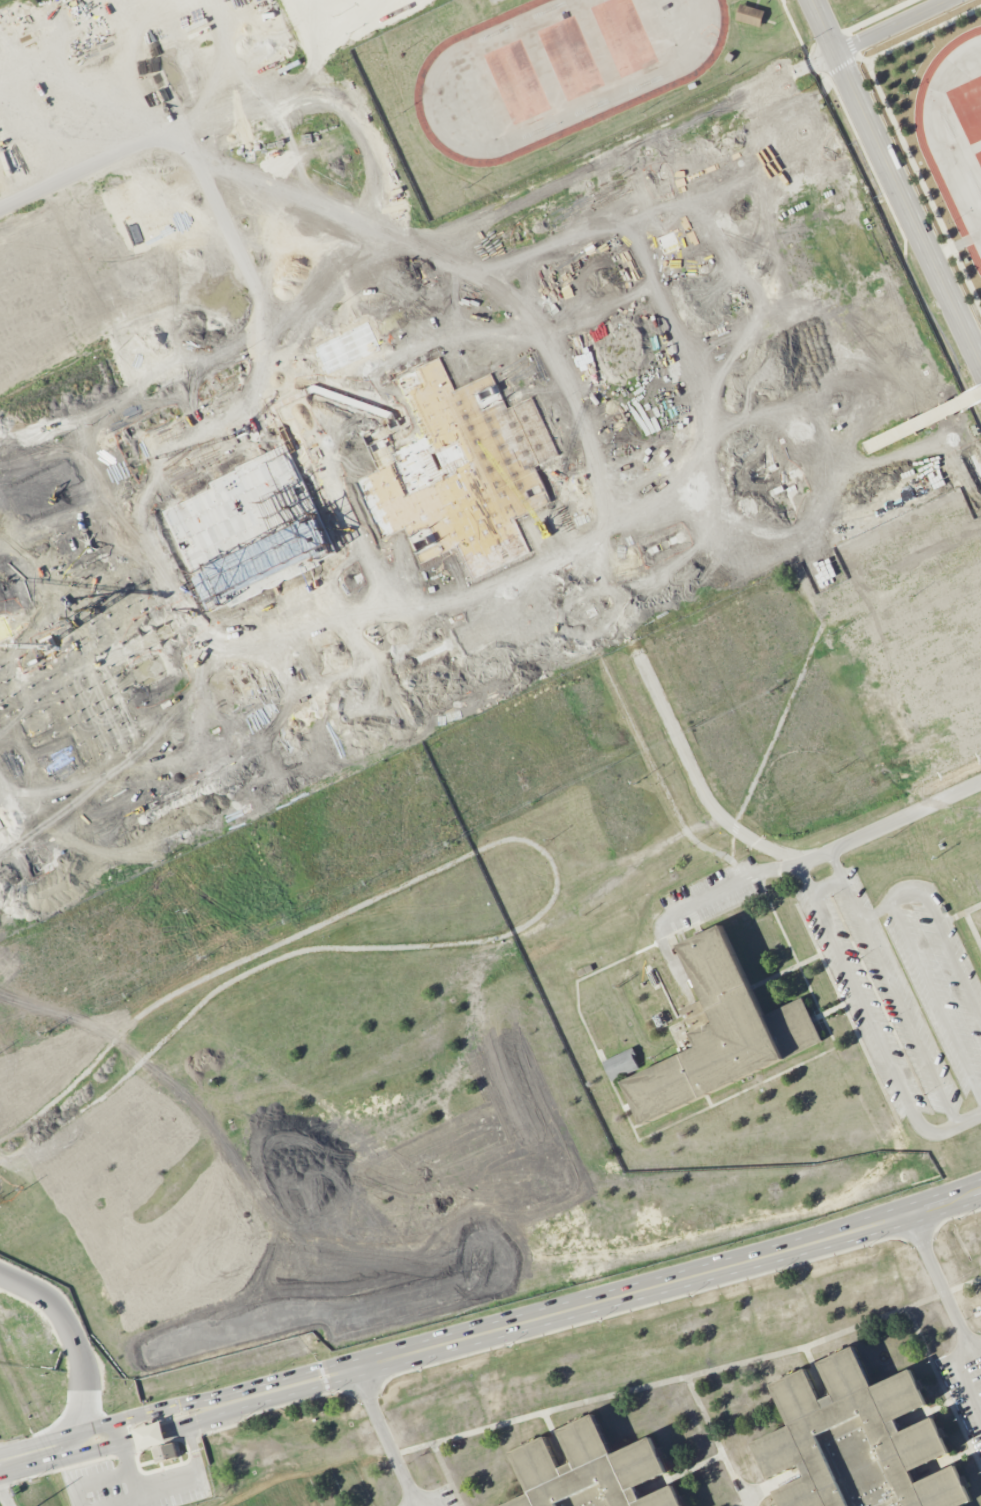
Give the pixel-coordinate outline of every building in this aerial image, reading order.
[(736,20),(740,4),(764,11),(760,27),(736,20)] [(825,211),(832,223),(843,216),(836,204),(825,211)] [(973,635),(980,653),(980,658),(950,672),(930,628),(967,610),(978,633),(973,635)] [(644,1124),(822,1042),(812,1019),(802,998),(763,1016),(722,925),(680,944),(705,999),(681,1010),(698,1048),(624,1081),(644,1124)] [(640,1069),(632,1049),(603,1061),(611,1081),(640,1069)] [(791,1425),(752,1442),(769,1479),(800,1465),(806,1477),(776,1491),(783,1505),(962,1505),(973,1501),(957,1465),(917,1483),(915,1477),(912,1471),(950,1454),(933,1417),(903,1431),(901,1425),(897,1418),(928,1404),(912,1369),(874,1386),(856,1346),(820,1363),(834,1395),(822,1400),(807,1368),(772,1384),(791,1425)] [(529,1493),(502,1505),(681,1505),(672,1486),(642,1500),(639,1493),(636,1487),(667,1473),(651,1438),(613,1455),(594,1415),(558,1431),(573,1464),(567,1467),(561,1469),(546,1437),(511,1453),(529,1493)] [(153,1448),(157,1463),(179,1457),(175,1442),(153,1448)] [(300,1498),(280,1505),(304,1505),(300,1498)]
